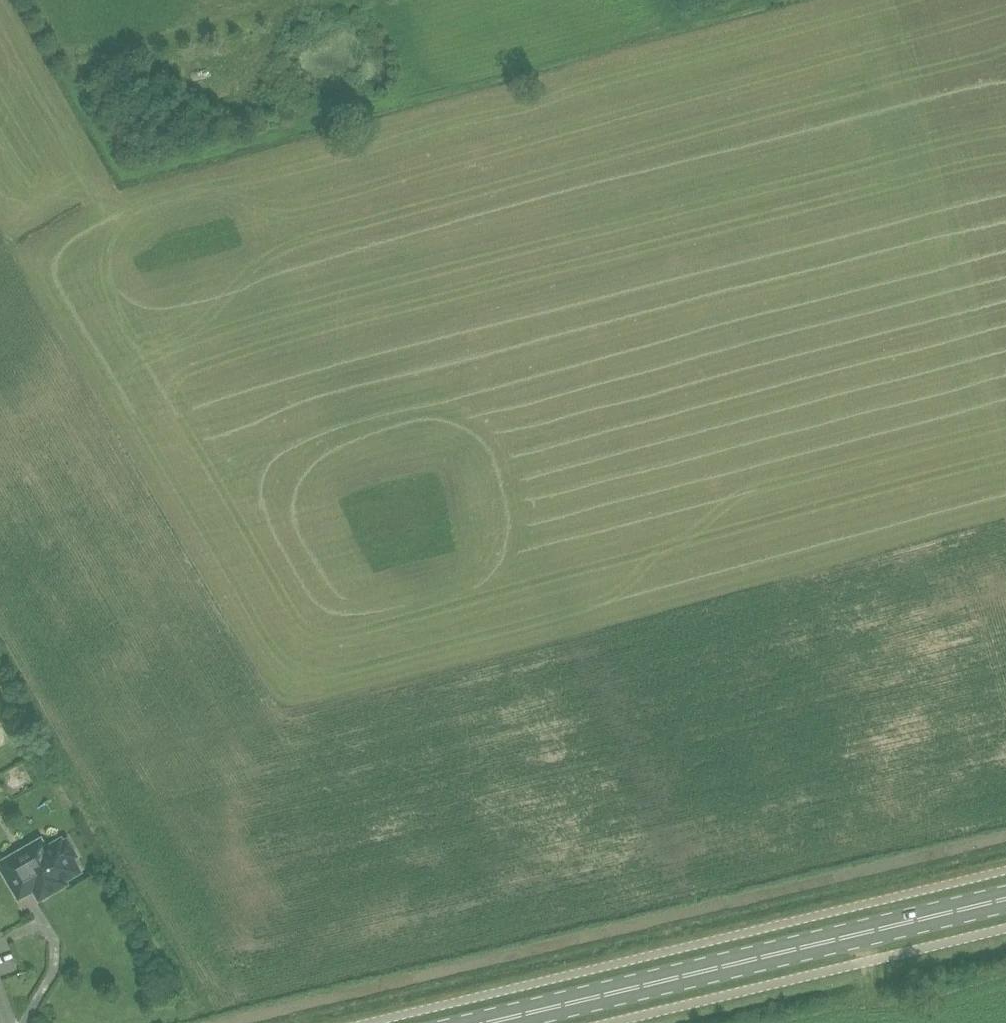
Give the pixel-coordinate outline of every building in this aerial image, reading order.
[(34,888),(40,898),(57,888),(55,885),(80,871),(72,857),(76,855),(67,840),(64,842),(62,839),(46,848),(41,839),(0,863),(20,897),(34,888)]
